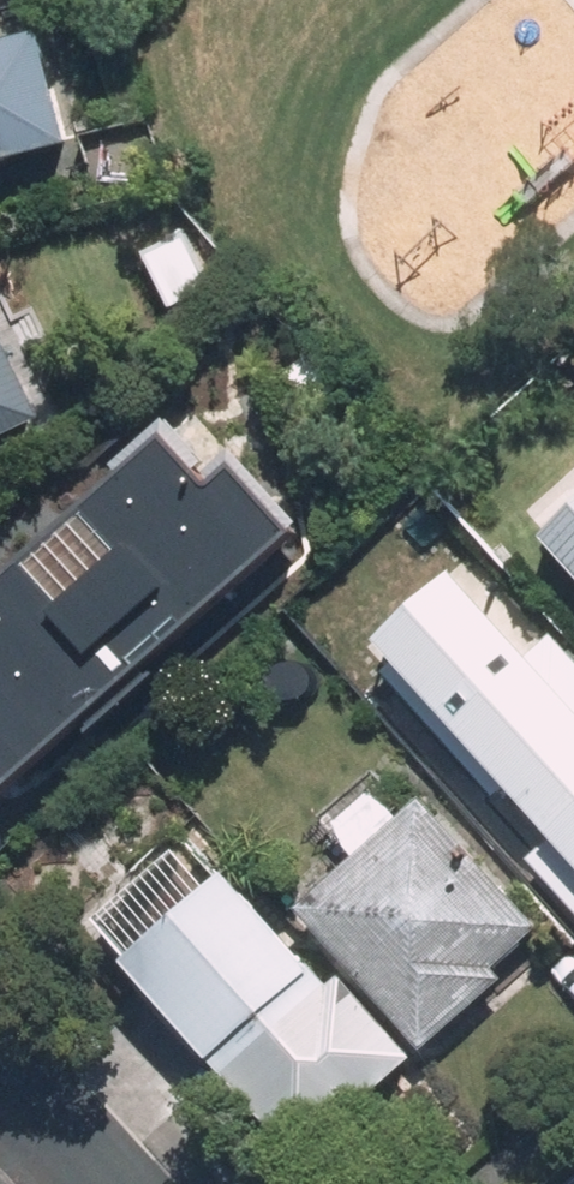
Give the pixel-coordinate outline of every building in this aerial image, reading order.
[(55,146),(28,33),(0,40),(0,158),(55,146)] [(190,251),(166,213),(134,234),(158,272),(190,251)] [(34,417),(0,344),(0,433),(34,417)] [(307,519),(246,451),(222,472),(176,421),(0,577),(0,761),(5,787),(307,519)] [(526,529),(573,583),(573,487),(526,529)] [(554,635),(543,645),(461,555),(383,625),(561,822),(530,849),(573,898),(573,657),(554,635)] [(288,901),(414,1046),(497,973),(488,964),(533,924),(416,790),(288,901)] [(300,967),(211,872),(110,964),(288,1159),(325,1124),(345,1146),(386,1109),(365,1088),(404,1053),(335,977),(325,986),(304,962),(300,967)]
